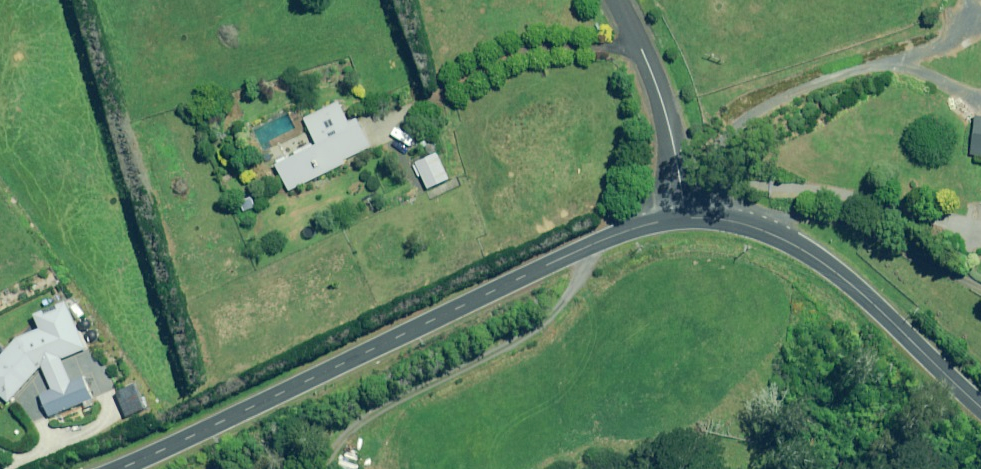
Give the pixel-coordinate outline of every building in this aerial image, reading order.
[(355,119),(348,122),(336,101),(302,120),(315,143),(274,166),(288,191),(370,147),(355,119)] [(974,117),(969,153),(980,154),(980,118),(974,117)] [(434,153),(413,164),(426,189),(447,179),(434,153)] [(0,356),(0,394),(7,400),(12,398),(36,370),(41,368),(51,390),(38,396),(48,418),(91,398),(82,376),(69,382),(59,360),(84,349),(65,304),(33,317),(39,330),(15,340),(0,356)] [(142,409),(132,385),(114,392),(124,416),(142,409)]
